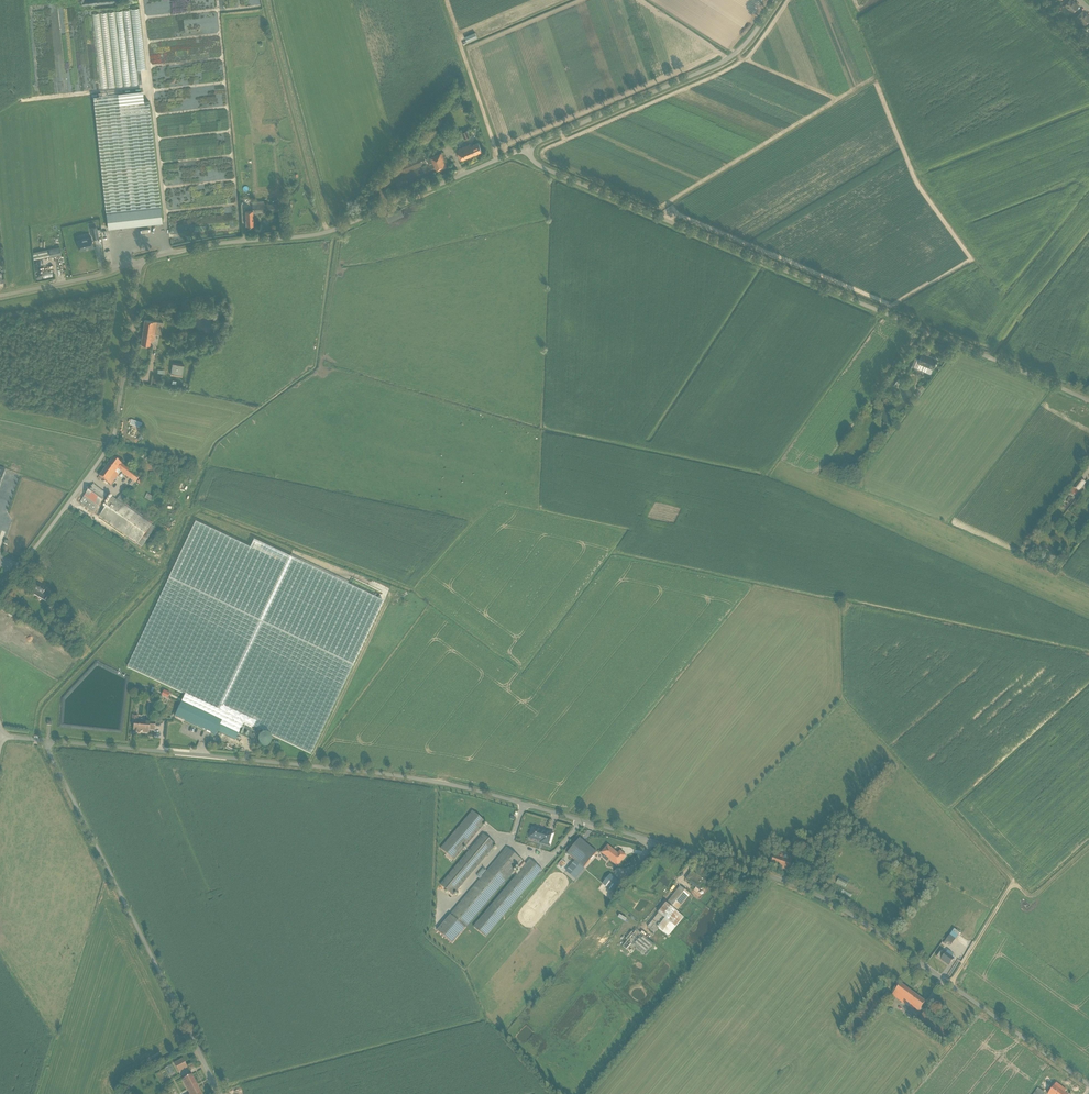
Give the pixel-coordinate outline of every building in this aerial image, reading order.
[(663,2),(681,11),(683,7),(682,6),(684,2),(681,1),(681,0),(662,0),(663,2)] [(1075,10),(1078,6),(1075,3),(1074,3),(1073,2),(1072,0),(1069,0),(1066,3),(1064,5),(1072,13),(1075,10)] [(1087,22),(1088,20),(1088,16),(1087,15),(1085,14),(1086,14),(1083,11),(1077,17),(1084,25),(1087,22)] [(475,32),(464,37),(467,42),(477,38),(475,32)] [(115,69),(115,86),(124,86),(124,69),(115,69)] [(149,101),(94,107),(107,220),(108,229),(162,223),(149,101)] [(464,140),(470,138),(467,131),(461,133),(464,140)] [(456,150),(458,155),(461,160),(482,151),(480,146),(478,142),(470,146),(469,144),(456,150)] [(390,169),(396,182),(398,187),(447,166),(441,153),(425,160),(423,154),(390,169)] [(252,205),(253,211),(253,213),(277,211),(276,204),(265,204),(265,201),(252,201),(252,205)] [(403,215),(400,208),(386,215),(389,222),(403,215)] [(78,241),(77,241),(78,245),(79,250),(88,248),(88,249),(94,248),(91,237),(77,240),(78,241)] [(60,247),(49,249),(50,256),(61,254),(60,247)] [(48,273),(49,278),(60,276),(59,270),(48,273)] [(141,344),(146,345),(150,345),(151,340),(154,340),(155,334),(161,335),(163,323),(157,322),(150,321),(144,320),(141,344)] [(929,374),(931,373),(933,368),(935,364),(935,363),(936,363),(936,362),(937,359),(922,353),(919,360),(917,359),(917,358),(912,357),(910,362),(909,365),(929,374)] [(172,369),(171,374),(182,376),(183,371),(183,370),(184,365),(173,363),(172,368),(172,369)] [(896,374),(890,382),(893,384),(895,385),(897,386),(902,378),(896,374)] [(130,425),(135,427),(140,429),(142,424),(137,422),(131,420),(130,425)] [(134,483),(138,477),(112,457),(97,476),(110,486),(120,472),(134,483)] [(2,497),(12,466),(0,463),(0,504),(2,497)] [(1075,496),(1078,491),(1085,483),(1080,479),(1073,488),(1073,487),(1070,491),(1075,496)] [(97,489),(96,488),(86,503),(102,513),(113,497),(109,494),(111,491),(100,484),(97,489)] [(110,520),(145,544),(152,534),(156,535),(162,526),(130,505),(128,504),(124,502),(125,501),(129,502),(130,496),(127,493),(125,497),(124,500),(120,499),(118,501),(120,502),(117,507),(113,505),(111,509),(110,508),(105,515),(105,517),(110,520)] [(309,753),(385,601),(254,539),(250,547),(194,522),(126,668),(172,691),(262,731),(309,753)] [(28,592),(42,599),(47,590),(33,583),(28,592)] [(131,732),(152,733),(154,719),(132,718),(131,732)] [(478,809),(447,850),(451,852),(460,859),(488,822),(488,823),(491,819),(478,809)] [(539,844),(550,847),(553,833),(530,827),(528,839),(540,842),(539,844)] [(600,853),(616,867),(626,856),(620,851),(617,853),(608,845),(600,853)] [(486,878),(444,932),(459,944),(464,941),(484,915),(488,912),(490,915),(488,917),(481,926),(482,928),(495,938),(548,870),(545,865),(536,858),(533,863),(530,861),(527,866),(522,869),(517,862),(519,861),(521,857),(525,855),(524,854),(513,846),(494,870),(490,868),(489,869),(484,875),(486,878)] [(771,865),(788,872),(792,861),(774,855),(771,865)] [(564,864),(569,868),(572,863),(567,860),(564,864)] [(699,890),(706,882),(692,870),(685,878),(699,890)] [(617,874),(608,883),(615,890),(624,880),(617,874)] [(843,879),(841,884),(851,888),(853,883),(843,879)] [(688,886),(674,900),(684,909),(697,895),(688,886)] [(675,937),(691,915),(673,902),(654,928),(659,931),(662,927),(675,937)] [(953,943),(957,945),(966,932),(960,928),(948,944),(951,946),(953,943)] [(653,953),(660,944),(644,930),(630,946),(634,950),(639,944),(645,950),(641,953),(644,956),(647,952),(649,954),(651,951),(653,953)] [(936,957),(949,966),(954,960),(941,950),(936,957)] [(916,1014),(926,1002),(901,983),(892,996),(916,1014)] [(178,1073),(186,1069),(181,1059),(173,1062),(178,1073)] [(192,1075),(181,1080),(187,1093),(201,1093),(192,1075)] [(1054,1080),(1045,1093),(1046,1093),(1073,1093),(1054,1080)]
